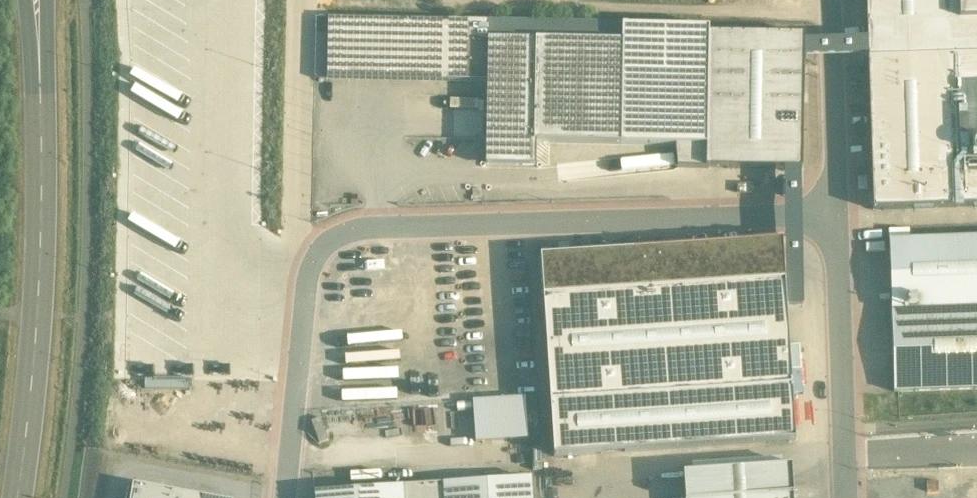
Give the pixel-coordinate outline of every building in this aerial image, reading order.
[(873,210),(976,207),(976,0),(867,0),(873,210)] [(447,22),(327,19),(326,80),(446,83),(446,81),(447,22)] [(487,22),(447,21),(447,22),(446,81),(485,82),(486,41),(487,41),(487,22)] [(621,43),(619,146),(706,147),(708,29),(621,27),(621,43)] [(487,41),(486,41),(485,82),(484,167),(534,168),(535,144),(534,41),(487,41)] [(621,43),(534,41),(535,144),(619,146),(621,43)] [(481,201),(481,190),(472,190),(472,202),(481,201)] [(782,244),(540,260),(553,458),(795,442),(782,244)] [(890,313),(893,393),(976,390),(976,310),(890,313)] [(540,437),(538,395),(476,399),(478,441),(540,437)] [(682,475),(684,497),(792,497),(790,468),(682,475)] [(447,497),(534,497),(533,479),(446,484),(447,497)] [(132,486),(130,497),(199,497),(132,486)] [(314,494),(314,497),(402,497),(401,488),(314,494)]
